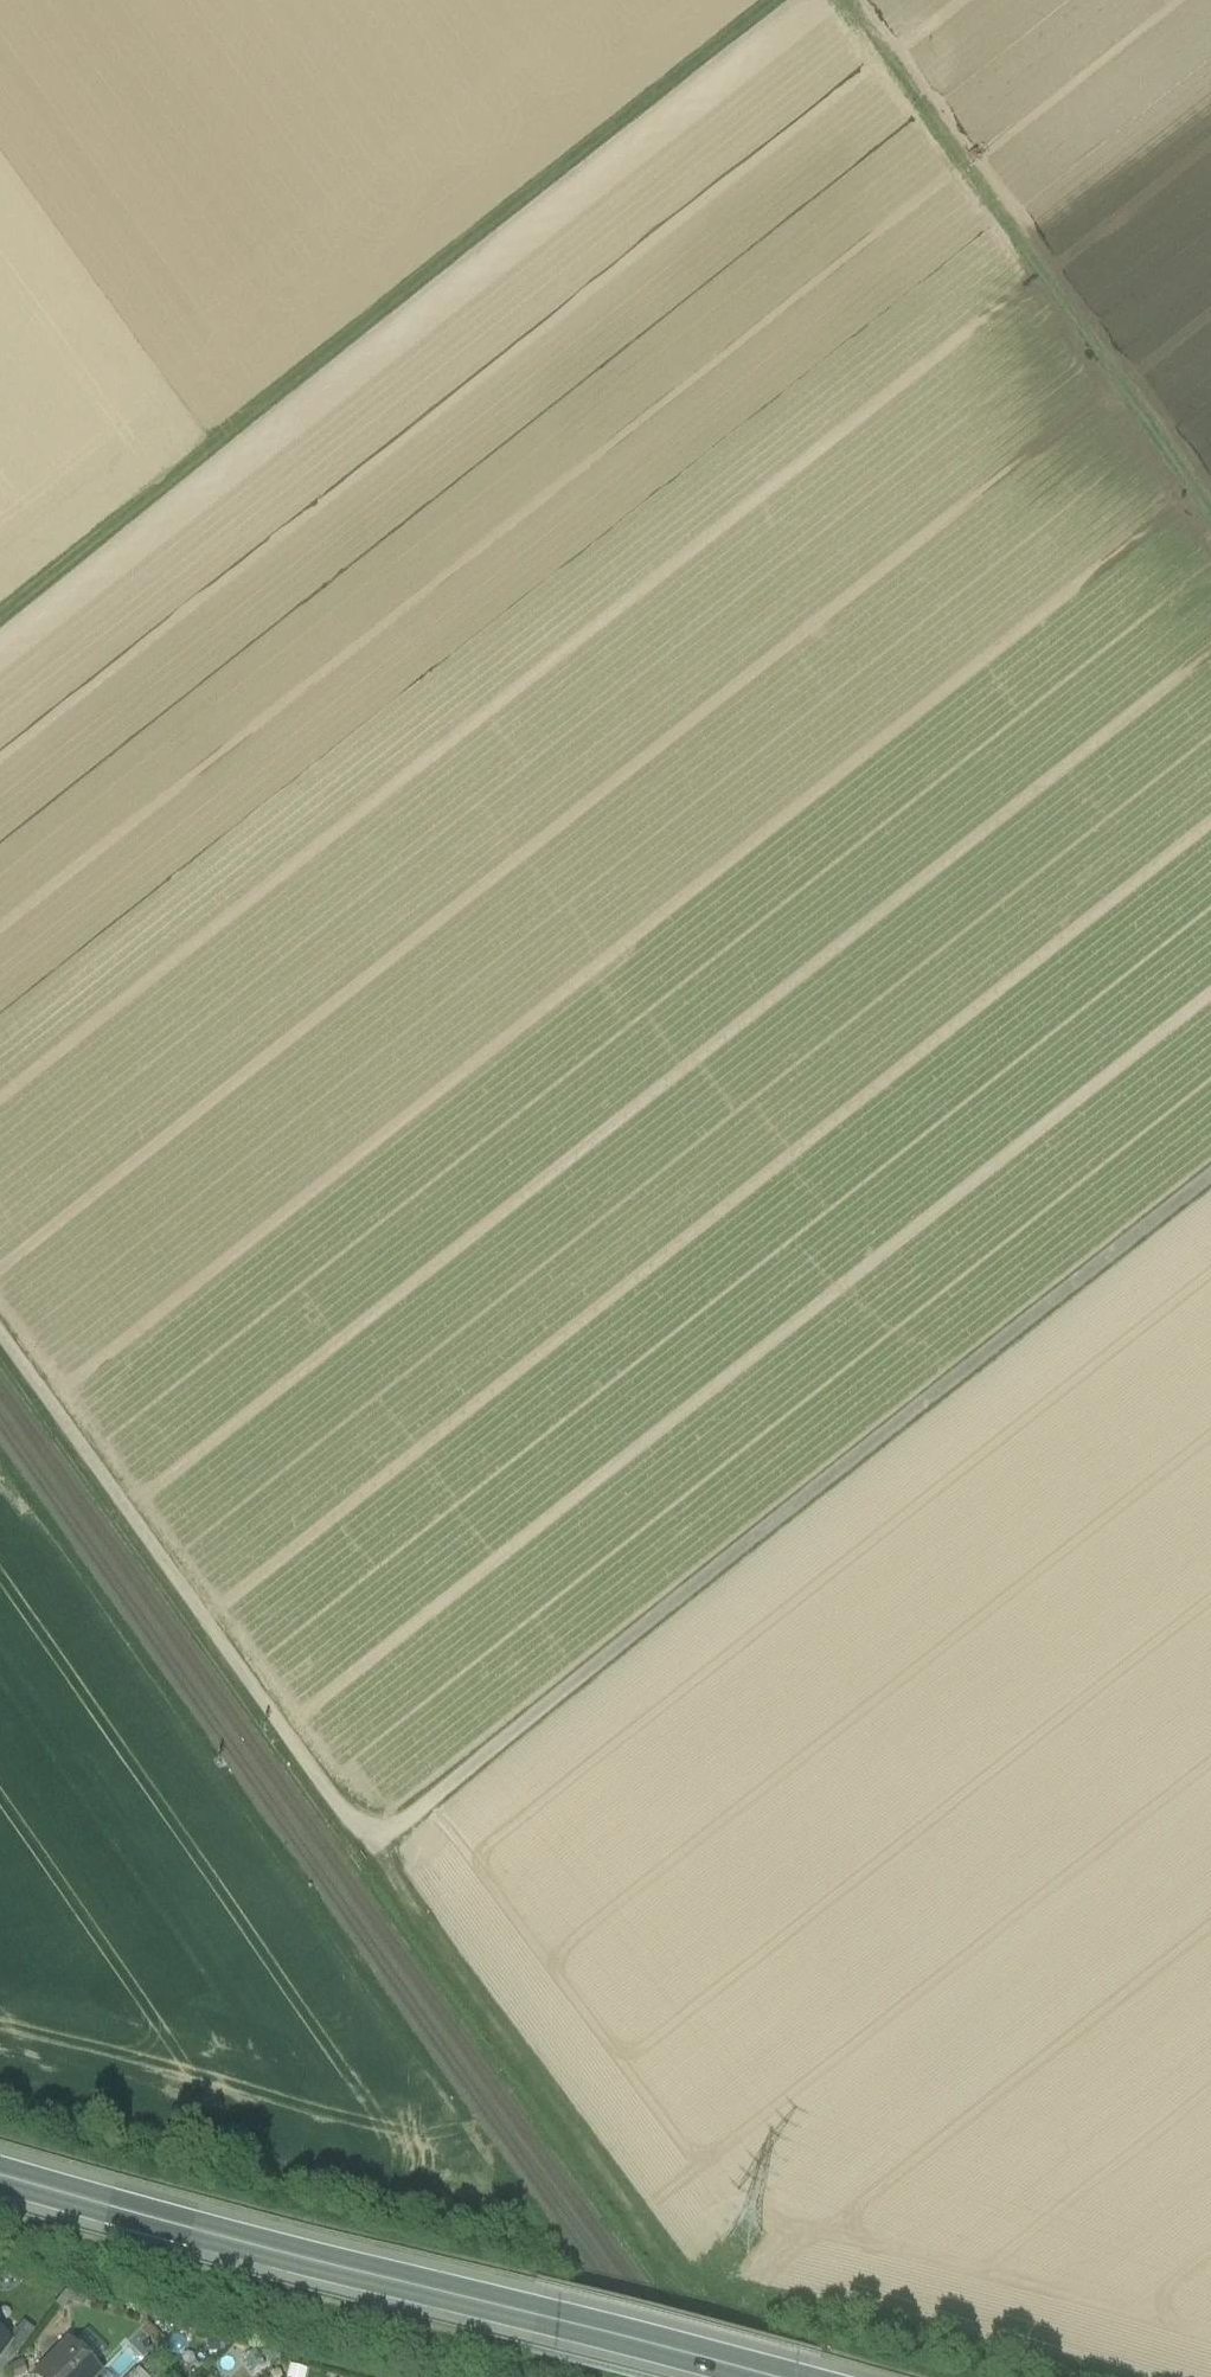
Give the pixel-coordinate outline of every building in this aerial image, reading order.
[(10,2343),(0,2335),(0,2356),(10,2343)] [(70,2344),(38,2376),(96,2376),(100,2372),(70,2344)]
